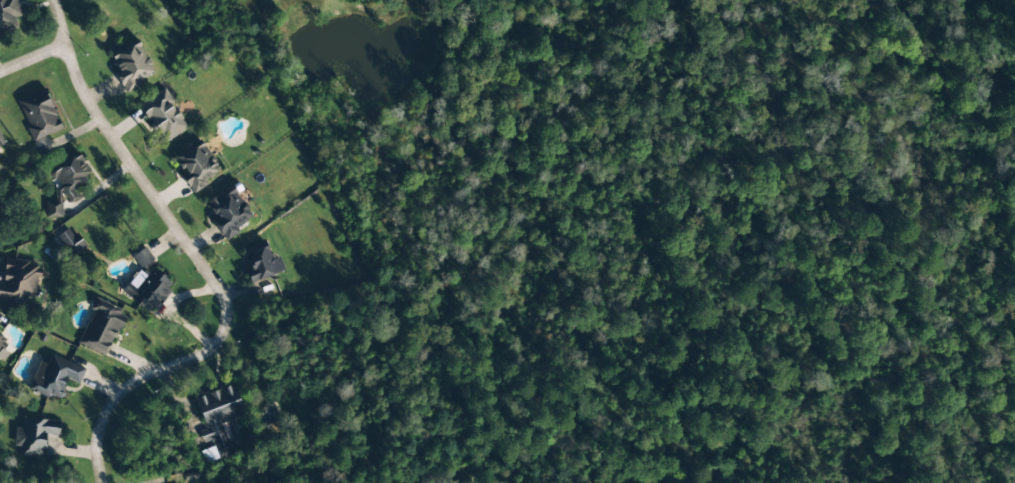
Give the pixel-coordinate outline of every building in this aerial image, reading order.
[(15,18),(20,17),(16,0),(0,0),(0,33),(17,29),(15,18)] [(126,93),(141,86),(138,81),(154,74),(138,40),(108,55),(126,93)] [(138,107),(154,131),(156,130),(165,143),(187,128),(170,104),(173,102),(164,89),(138,107)] [(62,129),(45,90),(16,103),(34,142),(62,129)] [(181,175),(192,194),(207,186),(204,180),(219,172),(201,140),(173,155),(183,174),(181,175)] [(46,219),(62,218),(61,203),(76,202),(75,187),(85,187),(83,156),(56,158),(56,170),(49,170),(50,180),(59,179),(59,189),(54,189),(54,202),(45,202),(46,219)] [(207,201),(216,221),(214,222),(224,241),(239,233),(236,227),(250,219),(234,187),(207,201)] [(71,258),(85,247),(69,227),(55,238),(71,258)] [(142,271),(155,261),(143,246),(130,256),(142,271)] [(271,260),(267,248),(241,256),(250,283),(284,272),(279,257),(271,260)] [(32,308),(40,264),(7,259),(2,285),(0,285),(0,302),(32,308)] [(122,293),(151,315),(173,285),(151,269),(146,276),(138,271),(122,293)] [(78,345),(107,357),(125,312),(93,299),(89,310),(91,311),(78,345)] [(9,335),(0,332),(0,358),(9,335)] [(85,367),(50,356),(47,364),(38,361),(28,391),(49,398),(50,396),(61,399),(67,380),(79,385),(85,367)] [(194,398),(205,430),(199,432),(203,445),(212,442),(218,459),(236,453),(226,424),(245,418),(233,384),(194,398)] [(14,447),(20,447),(20,456),(37,457),(37,449),(45,449),(45,436),(59,436),(60,421),(23,419),(22,429),(15,429),(14,447)]
